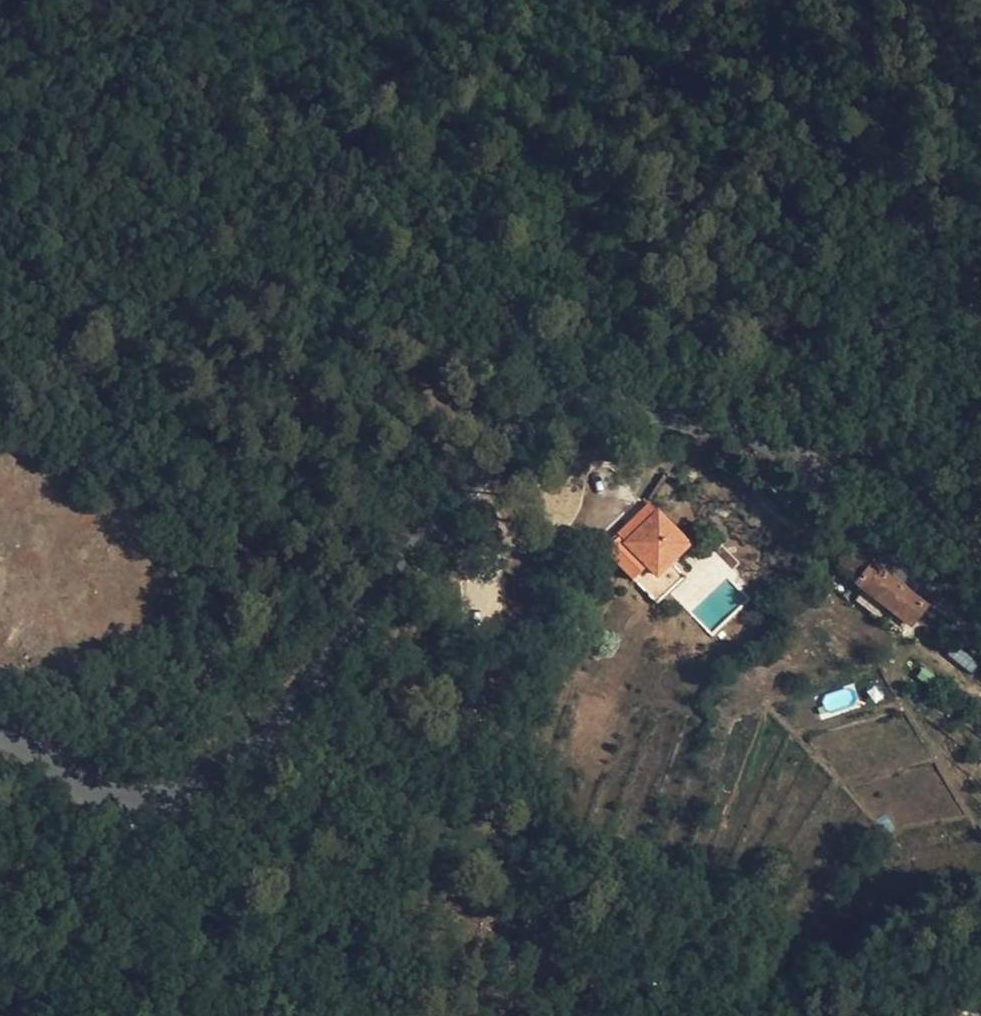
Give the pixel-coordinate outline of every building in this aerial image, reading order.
[(676,507),(644,535),(659,553),(672,567),(680,559),(691,571),(701,562),(690,549),(703,538),(676,507)] [(644,535),(626,551),(642,568),(659,553),(644,535)] [(867,544),(851,561),(867,573),(882,556),(867,544)] [(933,599),(882,556),(867,573),(900,599),(917,612),(920,615),(933,599)] [(910,622),(917,612),(900,599),(893,609),(910,622)]
